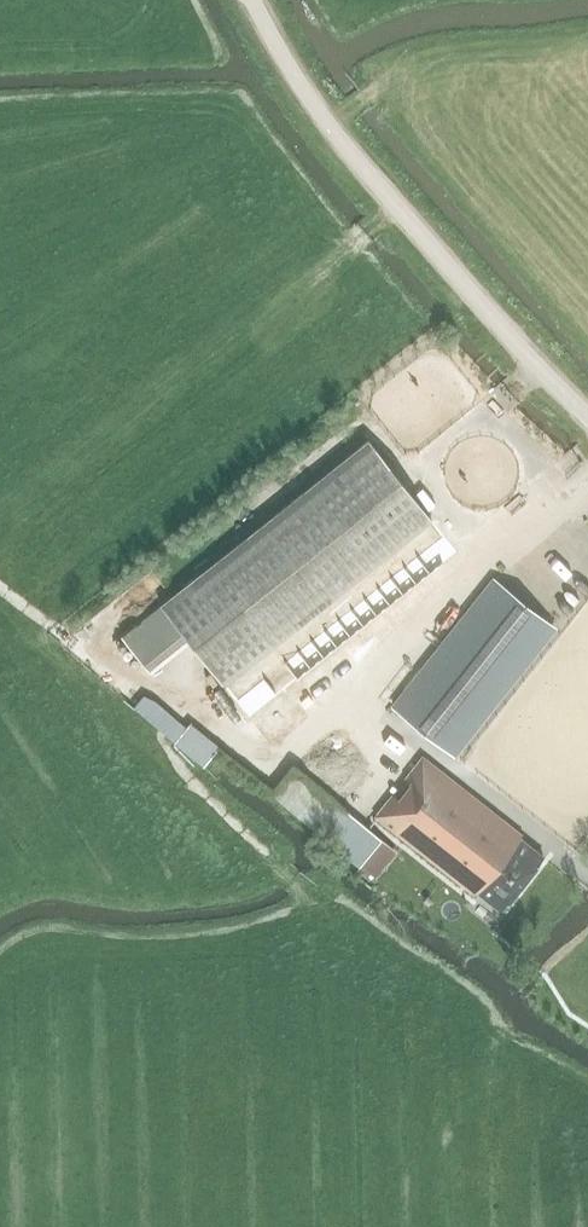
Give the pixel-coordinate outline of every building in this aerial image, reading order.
[(368,440),(160,607),(121,637),(148,671),(187,640),(245,713),(453,547),(368,440)] [(494,581),(394,708),(452,754),(552,627),(494,581)] [(173,742),(180,733),(185,727),(153,700),(143,696),(134,708),(158,729),(173,742)] [(422,756),(375,816),(476,895),(478,893),(501,911),(543,857),(521,839),(523,836),(422,756)] [(381,839),(361,823),(293,766),(271,793),(339,849),(358,865),(381,839)]
